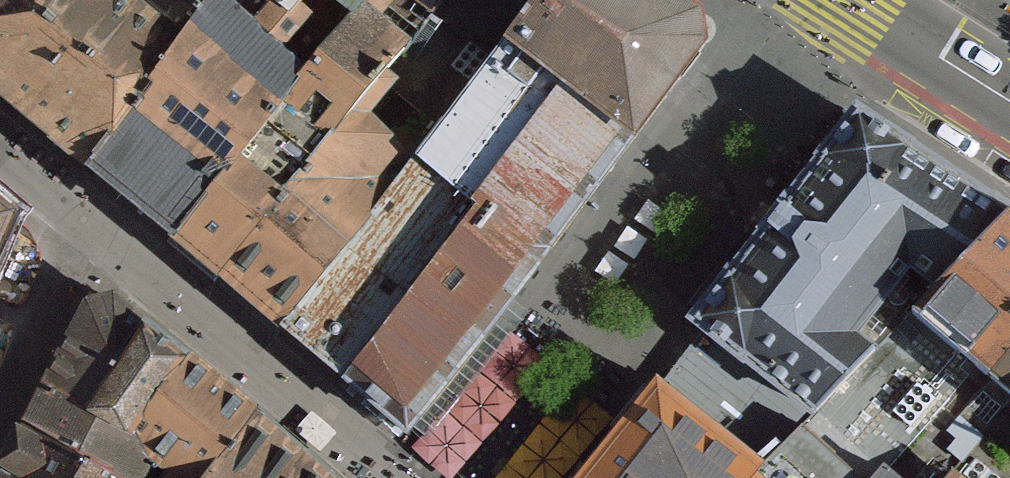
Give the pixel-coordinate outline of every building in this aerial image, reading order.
[(91,162),(181,34),(139,0),(0,0),(0,90),(91,162)] [(267,1),(253,23),(227,0),(206,0),(181,34),(91,162),(130,197),(174,235),(302,70),(285,53),(313,15),(298,5),(302,0),(265,0),(267,1)] [(377,0),(364,0),(348,16),(302,70),(174,235),(185,244),(238,288),(282,325),(426,145),(410,130),(384,129),(368,114),(388,87),(425,36),(377,0)] [(408,434),(632,138),(703,47),(699,16),(674,0),(452,0),(425,36),(388,87),(440,126),(426,145),(282,325),(408,434)] [(348,16),(364,0),(326,0),(348,16)] [(452,0),(377,0),(425,36),(452,0)] [(878,348),(1009,211),(857,111),(720,285),(692,319),(703,328),(815,413),(878,348)] [(9,214),(0,207),(0,234),(9,214)] [(1009,357),(1009,212),(1009,211),(878,348),(945,401),(961,412),(1009,357)] [(87,408),(147,325),(114,299),(89,303),(48,384),(87,408)] [(130,435),(185,357),(147,325),(87,408),(130,435)] [(682,355),(660,383),(762,466),(815,413),(703,328),(682,355)] [(752,477),(878,477),(945,401),(878,348),(815,413),(762,466),(752,477)] [(185,357),(130,435),(188,476),(191,477),(204,477),(253,413),(185,357)] [(961,412),(954,419),(980,438),(946,477),(1009,477),(1009,357),(961,412)] [(660,383),(582,477),(752,477),(762,466),(660,383)] [(48,384),(27,425),(112,477),(186,477),(188,476),(130,435),(87,408),(48,384)] [(878,477),(946,477),(980,438),(954,419),(961,412),(945,401),(878,477)] [(253,413),(204,477),(325,477),(253,413)] [(27,425),(0,473),(0,477),(112,477),(27,425)]
